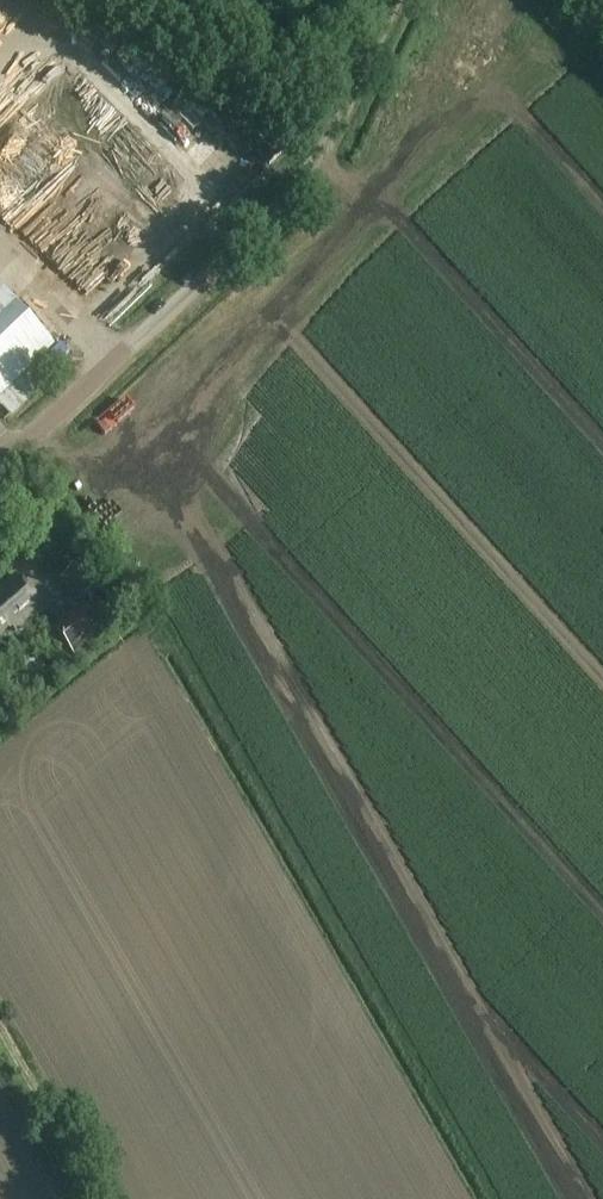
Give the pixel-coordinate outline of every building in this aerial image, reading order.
[(10,416),(68,362),(0,290),(0,405),(10,416)] [(35,503),(25,513),(39,527),(49,517),(35,503)] [(59,581),(78,603),(103,582),(85,560),(59,581)] [(43,609),(16,577),(0,590),(0,637),(10,629),(14,633),(43,609)] [(82,604),(52,630),(74,655),(104,629),(82,604)]
